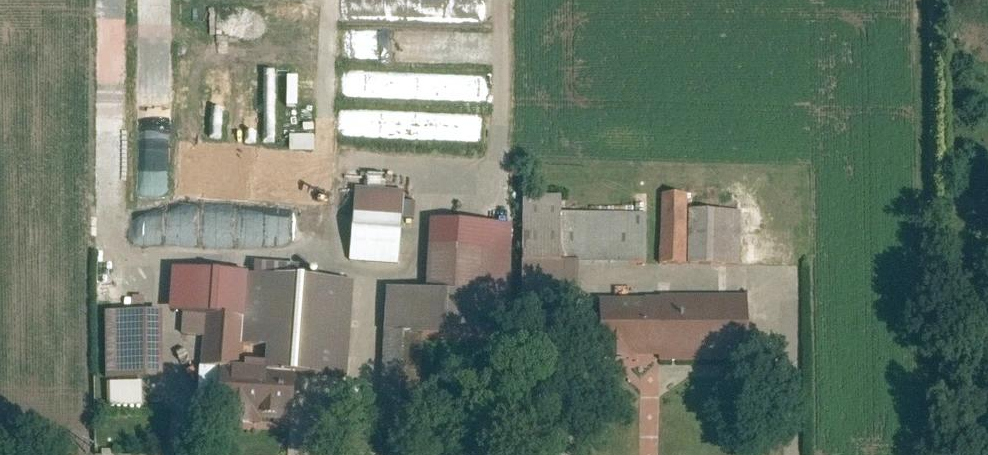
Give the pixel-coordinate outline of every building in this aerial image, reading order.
[(301,114),(301,86),(291,86),(291,114),(301,114)] [(291,152),(316,153),(316,136),(292,136),(291,152)] [(231,198),(286,199),(287,166),(267,166),(266,178),(232,177),(231,198)] [(405,188),(357,186),(354,257),(401,260),(405,188)] [(686,192),(663,191),(660,258),(683,260),(686,192)] [(567,209),(567,198),(529,196),(527,259),(564,260),(567,209)] [(741,262),(742,209),(693,208),(692,260),(741,262)] [(644,264),(646,213),(567,209),(564,260),(584,261),(644,264)] [(514,268),(516,223),(440,220),(437,289),(405,288),(403,331),(491,335),(494,267),(514,268)] [(160,224),(145,224),(143,244),(159,245),(160,224)] [(206,250),(207,236),(168,234),(167,248),(206,250)] [(564,260),(527,259),(525,303),(582,306),(584,261),(564,260)] [(250,274),(213,273),(212,280),(210,339),(208,367),(233,368),(245,369),(250,274)] [(274,346),(273,370),(302,372),(349,374),(353,279),(254,274),(251,345),(274,346)] [(212,280),(193,280),(191,338),(210,339),(212,280)] [(607,292),(606,355),(747,357),(748,295),(607,292)] [(162,312),(113,312),(112,376),(162,377),(162,312)] [(245,369),(233,368),(231,413),(300,417),(302,372),(273,370),(245,369)] [(111,382),(111,408),(144,407),(143,382),(111,382)]
